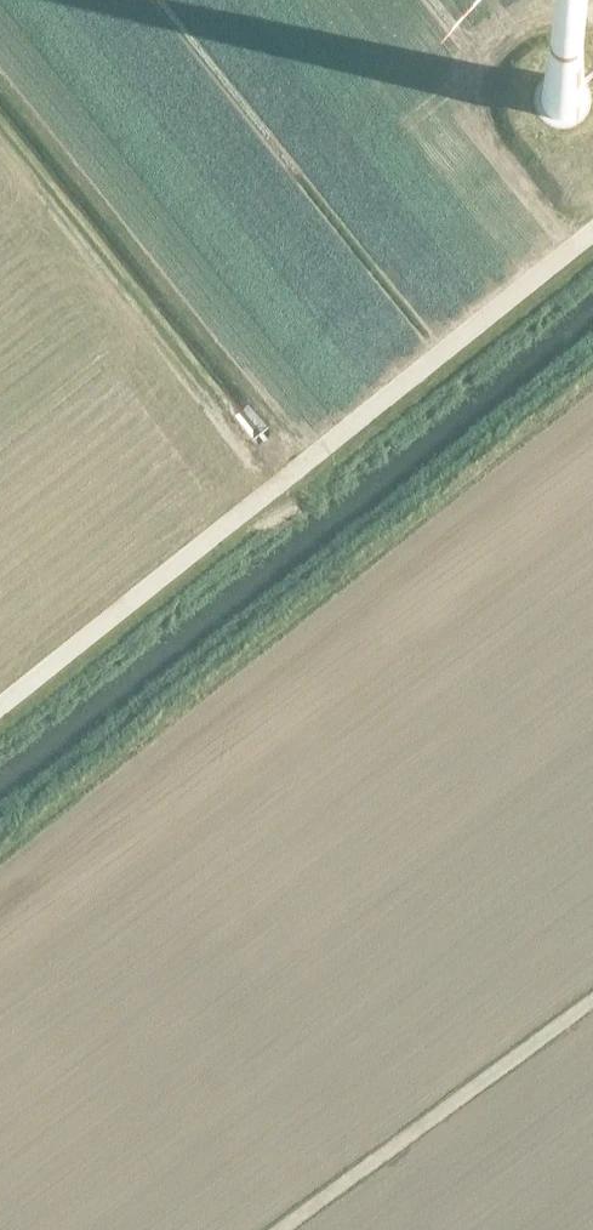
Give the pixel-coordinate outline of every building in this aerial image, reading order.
[(586,107),(586,103),(586,100),(585,97),(585,95),(583,92),(582,89),(580,87),(577,85),(575,83),(572,82),(569,80),(566,80),(563,79),(560,79),(557,80),(554,80),(552,82),(549,83),(546,85),(544,87),(542,89),(541,92),(539,95),(538,97),(538,100),(538,104),(538,107),(538,110),(539,112),(541,115),(542,118),(544,120),(547,122),(549,124),(552,125),(554,127),(557,127),(560,128),(563,128),(566,127),(569,127),(572,125),(575,124),(577,122),(580,120),(582,118),(583,115),(585,112),(585,110),(586,107)]
